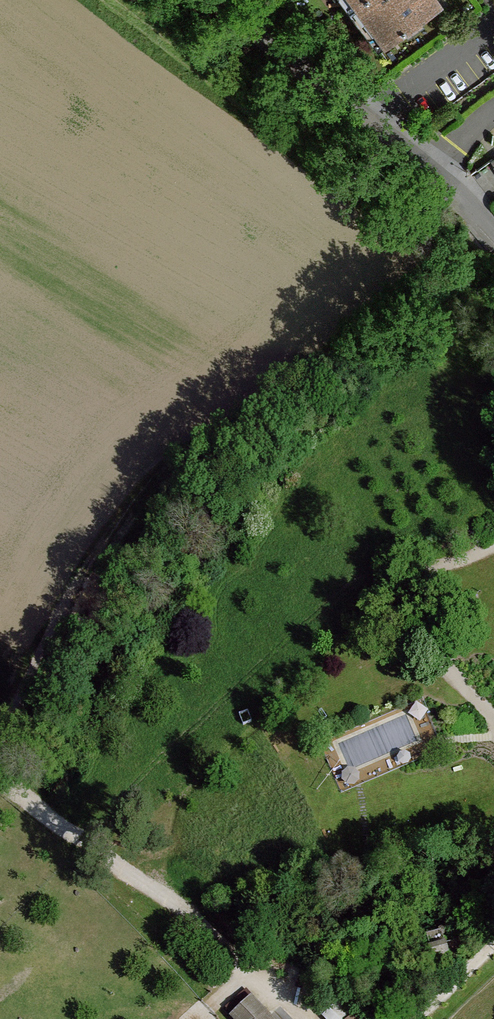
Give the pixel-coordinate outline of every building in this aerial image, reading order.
[(352,10),(379,47),(444,0),(344,0),(352,10)] [(250,1000),(236,1013),(242,1018),(268,1018),(250,1000)]
